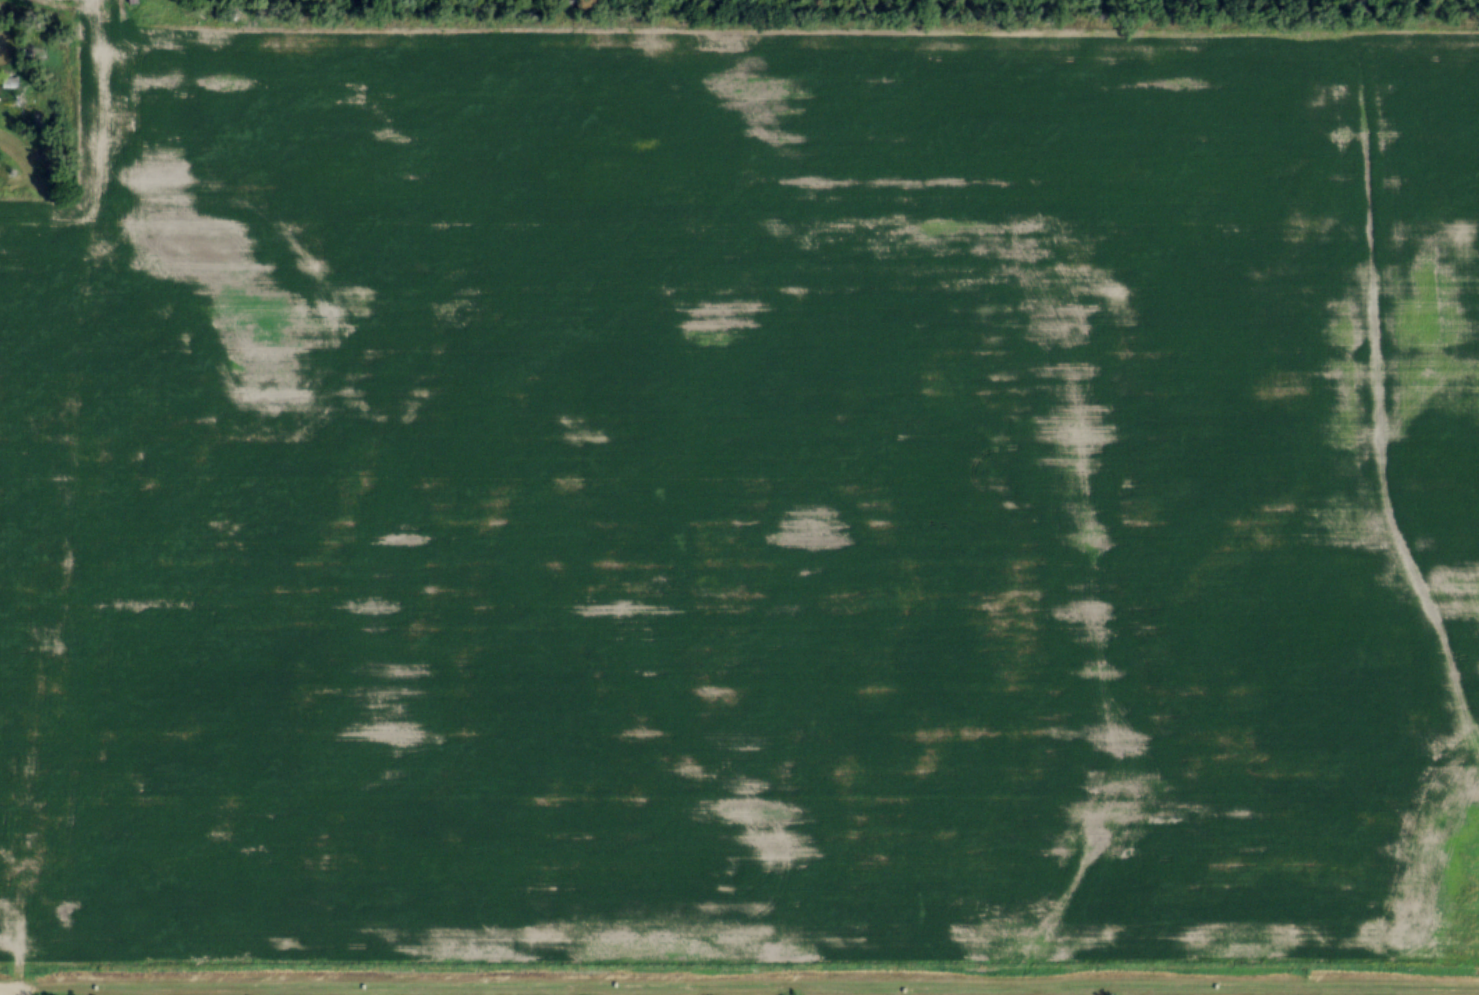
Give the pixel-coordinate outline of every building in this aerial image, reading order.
[(0,78),(0,93),(19,93),(18,78),(0,78)]
